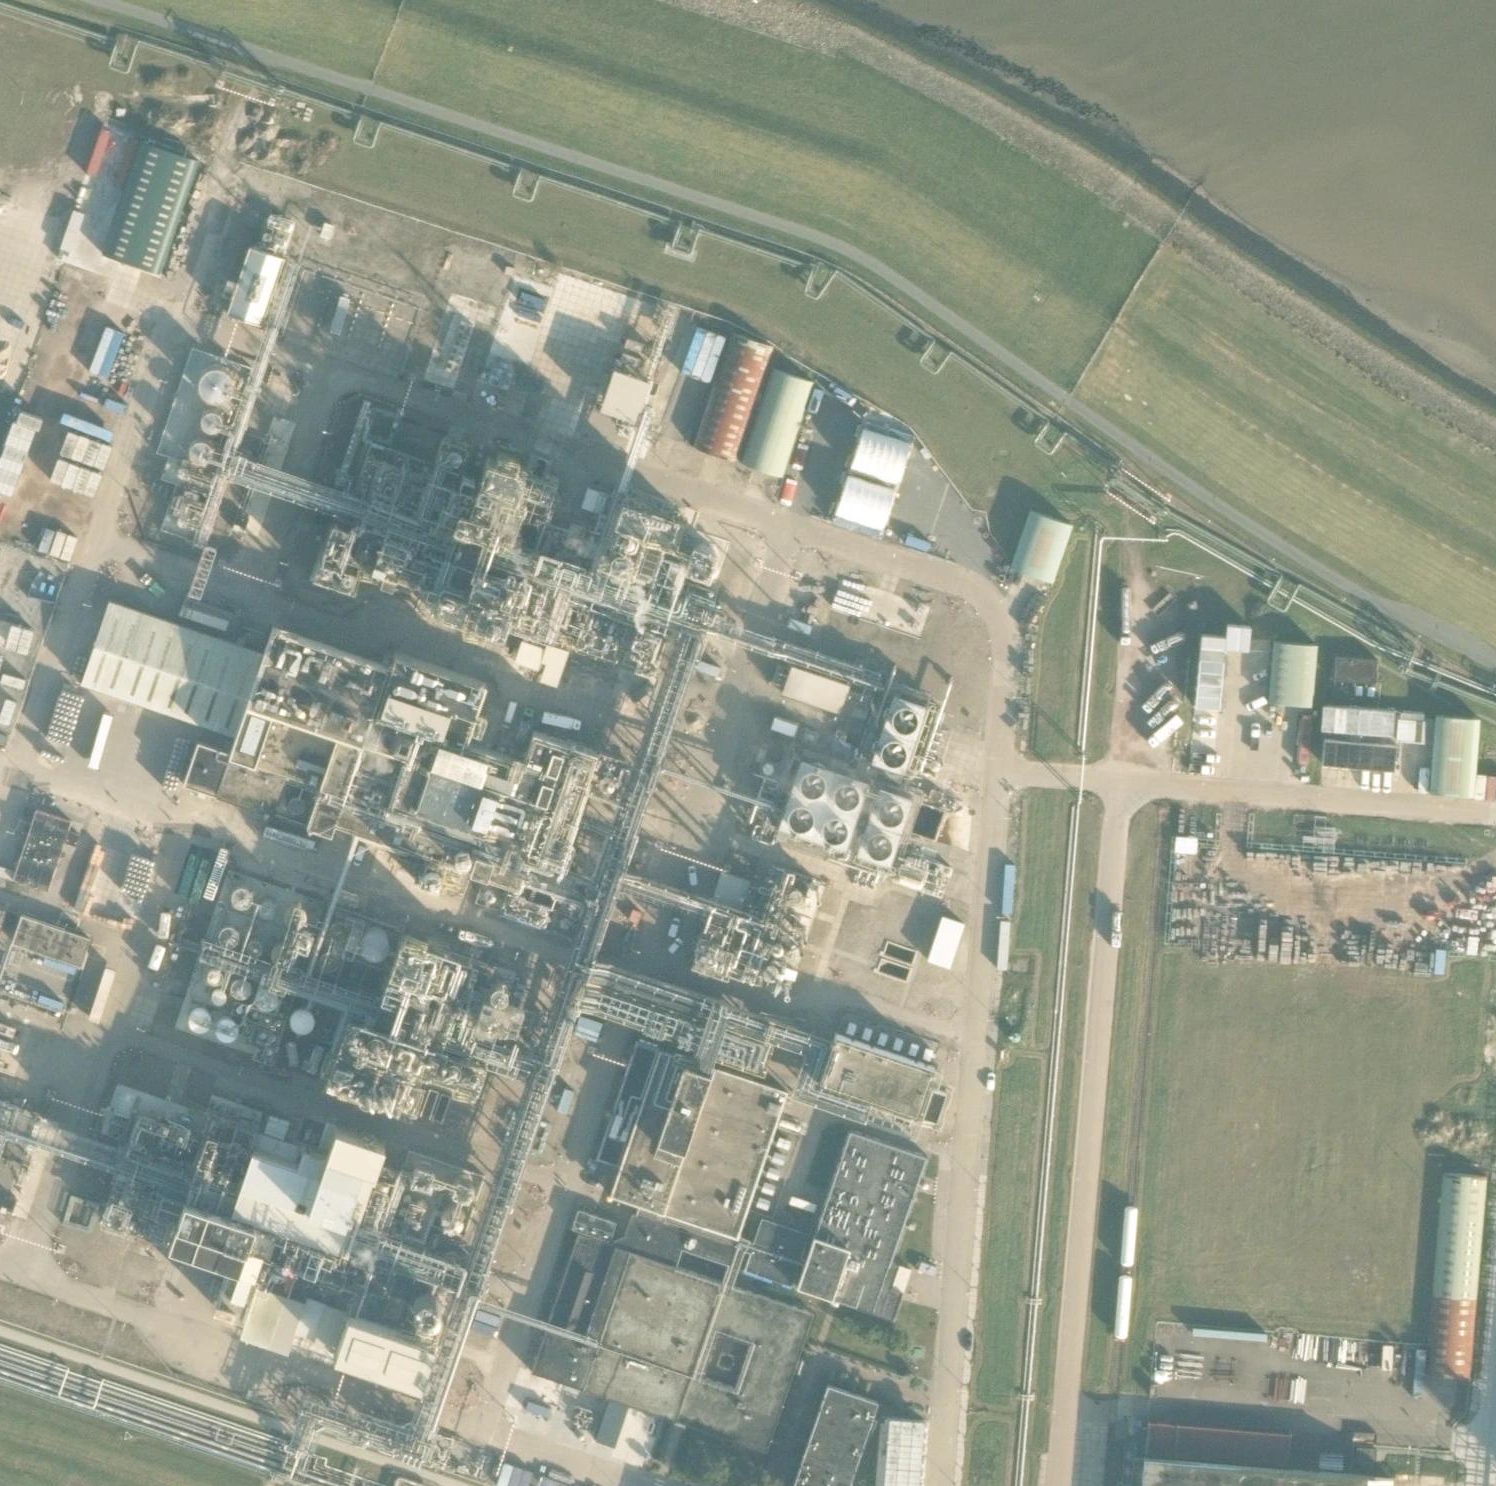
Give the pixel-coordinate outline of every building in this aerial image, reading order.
[(125,187),(119,203),(106,241),(102,253),(161,273),(199,159),(140,140),(101,126),(85,174),(125,187)] [(286,222),(284,235),(296,237),(299,217),(278,214),(277,221),(286,222)] [(228,310),(262,322),(285,257),(251,245),(228,310)] [(16,283),(0,278),(0,329),(2,330),(16,283)] [(693,445),(734,459),(774,347),(733,333),(693,445)] [(742,462),(783,476),(815,381),(774,367),(742,462)] [(599,571),(614,525),(602,521),(597,536),(585,532),(587,526),(572,521),(570,527),(551,520),(556,505),(547,502),(555,481),(531,473),(532,468),(517,463),(519,455),(498,448),(495,455),(487,453),(478,479),(445,468),(447,463),(457,467),(465,445),(443,437),(438,455),(429,452),(426,461),(366,441),(320,577),(357,590),(361,576),(524,632),(515,658),(538,666),(541,658),(546,660),(540,677),(557,683),(569,647),(620,664),(646,587),(599,571)] [(721,562),(728,537),(744,542),(751,519),(707,506),(698,538),(709,541),(704,557),(721,562)] [(1010,566),(1053,581),(1072,524),(1030,509),(1010,566)] [(981,561),(991,532),(950,518),(940,547),(981,561)] [(59,589),(53,587),(32,579),(0,568),(0,743),(6,745),(59,589)] [(108,598),(80,682),(237,735),(231,752),(199,742),(185,782),(218,793),(276,812),(288,772),(326,785),(324,791),(343,797),(335,820),(521,883),(530,856),(556,865),(582,788),(617,800),(632,756),(600,746),(598,751),(534,729),(524,759),(466,740),(471,727),(481,730),(487,713),(476,709),(485,683),(486,681),(395,651),(395,653),(392,663),(275,624),(266,651),(108,598)] [(1228,708),(1237,636),(1209,633),(1201,705),(1228,708)] [(1269,701),(1312,704),(1317,644),(1274,640),(1269,701)] [(1334,678),(1375,682),(1377,658),(1336,655),(1334,678)] [(782,691),(839,711),(849,682),(792,662),(782,691)] [(871,759),(903,770),(925,704),(894,693),(871,759)] [(1154,733),(1183,732),(1182,697),(1154,697),(1154,733)] [(1320,728),(1392,734),(1394,709),(1322,703),(1320,728)] [(1395,740),(1432,742),(1434,718),(1424,717),(1424,712),(1400,711),(1400,717),(1397,717),(1395,740)] [(1473,795),(1479,717),(1435,714),(1429,792),(1473,795)] [(1321,762),(1393,768),(1395,744),(1324,737),(1321,762)] [(769,824),(846,850),(870,779),(793,753),(769,824)] [(911,796),(879,785),(857,851),(889,862),(911,796)] [(929,797),(940,801),(943,792),(932,788),(929,797)] [(76,845),(80,834),(68,830),(72,820),(38,808),(33,822),(20,817),(16,828),(29,832),(17,869),(1,864),(0,866),(0,873),(48,889),(64,841),(76,845)] [(125,922),(151,838),(104,824),(79,908),(125,922)] [(935,870),(950,875),(953,866),(938,862),(940,857),(902,844),(897,842),(891,859),(900,862),(897,870),(902,872),(899,883),(936,895),(939,885),(931,883),(935,870)] [(786,892),(721,870),(699,937),(763,959),(765,953),(797,964),(813,919),(780,908),(786,892)] [(13,941),(81,964),(90,937),(22,914),(13,941)] [(949,965),(964,922),(942,915),(928,958),(949,965)] [(360,982),(336,1053),(327,1080),(400,1105),(409,1077),(473,1099),(497,1028),(474,1020),(491,969),(443,953),(445,948),(424,941),(426,935),(405,928),(392,967),(349,952),(341,975),(360,982)] [(1474,1015),(1495,1016),(1495,991),(1474,990),(1474,1015)] [(837,1033),(821,1079),(916,1112),(937,1120),(946,1092),(925,1086),(932,1066),(837,1033)] [(622,1234),(613,1239),(611,1243),(610,1242),(579,1232),(532,1371),(520,1367),(512,1389),(557,1405),(565,1382),(583,1388),(609,1397),(595,1439),(616,1446),(615,1449),(637,1457),(641,1446),(652,1450),(664,1415),(767,1450),(814,1311),(733,1284),(745,1249),(750,1251),(744,1268),(792,1284),(809,1233),(762,1217),(753,1242),(748,1240),(749,1238),(738,1235),(787,1090),(660,1047),(637,1039),(597,1157),(620,1165),(610,1193),(644,1205),(640,1215),(632,1212),(624,1235),(622,1234)] [(114,1111),(129,1116),(136,1095),(121,1090),(114,1111)] [(145,1092),(101,1223),(227,1266),(214,1305),(244,1315),(258,1276),(396,1323),(441,1193),(145,1092)] [(796,1286),(892,1319),(902,1290),(891,1287),(899,1264),(891,1262),(927,1155),(850,1129),(796,1286)] [(92,1175),(106,1180),(109,1170),(95,1166),(92,1175)] [(1426,1372),(1470,1376),(1488,1176),(1443,1172),(1426,1372)] [(17,1199),(6,1195),(2,1205),(13,1209),(17,1199)] [(616,1221),(578,1208),(572,1227),(610,1240),(616,1221)] [(918,1269),(933,1274),(936,1266),(921,1260),(918,1269)] [(241,1331),(267,1340),(284,1290),(258,1281),(241,1331)] [(316,1333),(364,1350),(375,1317),(308,1294),(296,1329),(315,1336),(316,1333)] [(796,1485),(853,1485),(880,1405),(829,1388),(796,1485)] [(884,1485),(919,1485),(925,1420),(889,1417),(884,1485)] [(1146,1453),(1295,1467),(1298,1439),(1150,1426),(1146,1453)] [(1145,1460),(1143,1485),(1365,1485),(1365,1480),(1145,1460)] [(542,1475),(538,1485),(575,1485),(542,1475)]
